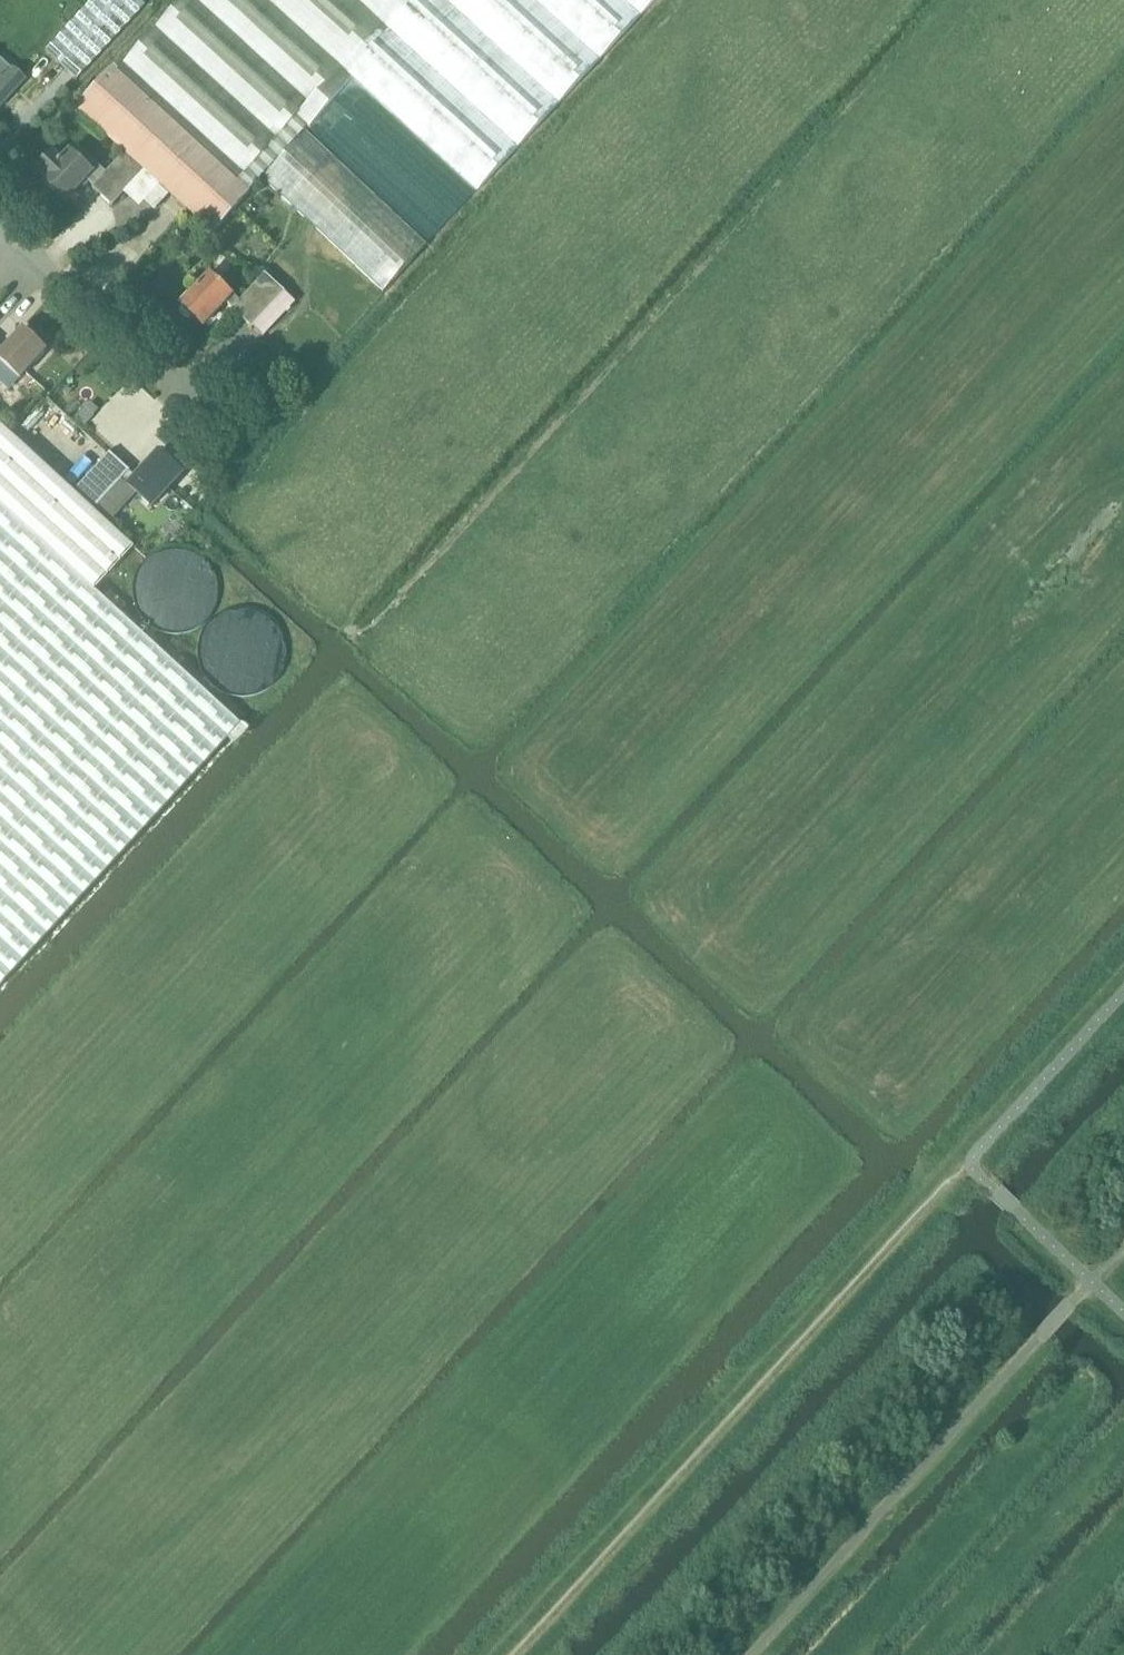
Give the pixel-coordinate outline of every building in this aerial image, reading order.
[(145,6),(139,0),(92,0),(46,50),(77,80),(145,6)] [(0,59),(0,107),(26,80),(14,69),(12,70),(0,59)] [(113,68),(77,108),(125,152),(126,151),(145,170),(213,234),(250,192),(117,71),(113,68)] [(53,152),(37,170),(46,178),(44,180),(67,202),(87,180),(94,186),(93,187),(113,205),(145,170),(126,151),(125,152),(107,171),(77,144),(62,160),(53,152)] [(253,328),(286,292),(265,273),(240,301),(210,273),(181,305),(204,327),(227,302),(234,308),(232,309),(253,328)] [(21,378),(47,349),(25,329),(24,328),(4,350),(0,346),(0,360),(21,378)] [(14,434),(0,421),(0,449),(14,434)] [(241,723),(96,588),(137,544),(136,543),(96,507),(122,478),(152,507),(182,474),(158,453),(135,478),(128,471),(129,470),(110,452),(76,489),(14,434),(0,449),(0,986),(241,723)] [(210,592),(209,584),(207,579),(204,574),(200,570),(195,566),(190,564),(185,562),(178,562),(172,563),(167,564),(162,567),(158,571),(155,574),(152,580),(150,586),(149,592),(150,598),(152,604),(154,607),(158,613),(162,617),(168,620),(178,622),(185,622),(190,620),(195,618),(200,614),(204,609),(207,605),(209,599),(210,592)] [(281,653),(281,646),(279,640),(276,634),(272,630),(267,626),(263,623),(256,621),(249,620),(243,620),(237,622),(231,624),(226,628),(221,633),(219,638),(216,644),(215,650),(215,656),(217,663),(219,668),(223,674),(227,679),(234,683),(241,685),(247,686),(253,686),(259,684),(266,681),(270,677),(275,672),(278,666),(281,660),(281,653)]
